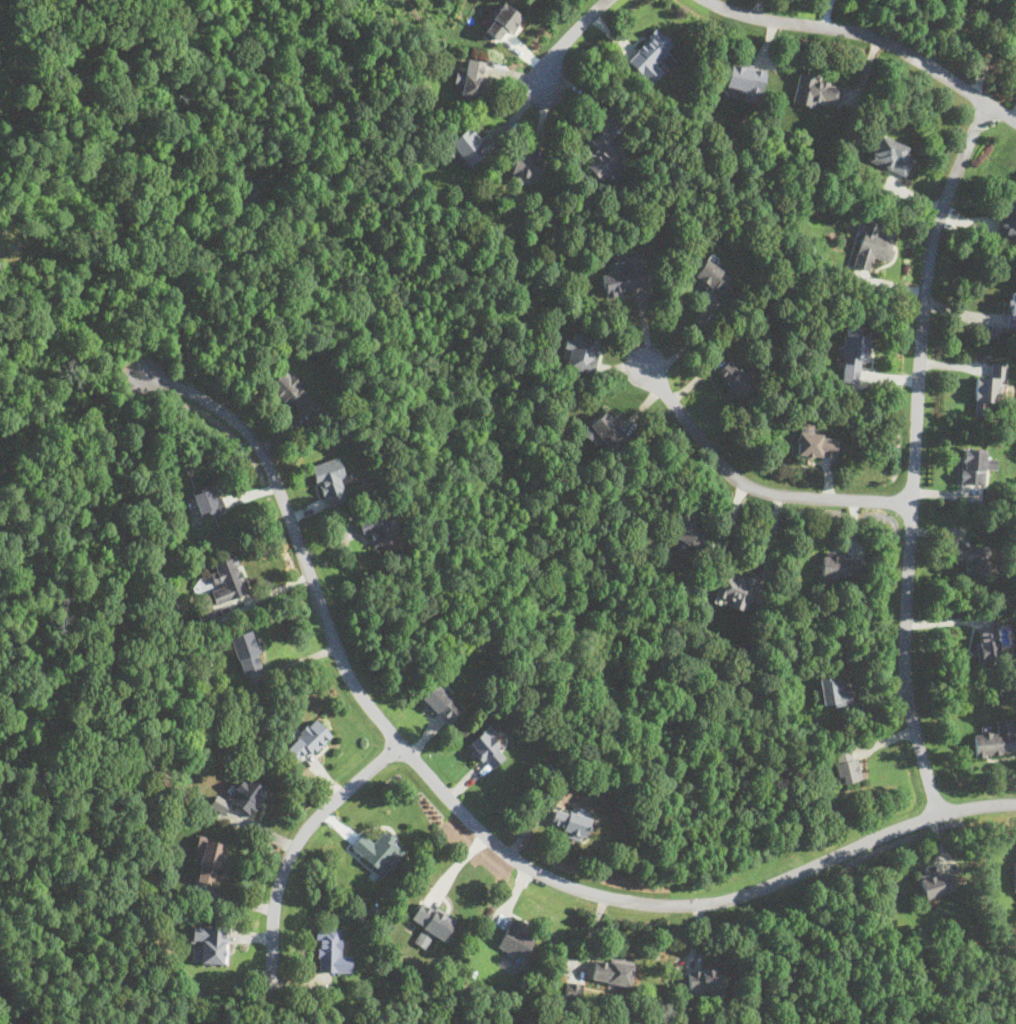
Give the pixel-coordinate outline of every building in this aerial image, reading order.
[(504,29),(511,35),(525,15),(505,0),(503,0),(483,29),(497,39),(504,29)] [(650,83),(666,67),(663,64),(671,56),(665,50),(672,43),(656,26),(624,58),(650,83)] [(488,61),(468,57),(465,72),(457,70),(454,83),(462,84),(459,97),(481,101),(488,61)] [(743,99),(759,102),(766,68),(730,61),(725,86),(744,90),(743,99)] [(840,104),(845,83),(798,73),(792,101),(815,107),(817,99),(840,104)] [(497,147),(485,131),(478,136),(470,125),(446,143),(466,170),(497,147)] [(584,163),(600,180),(607,173),(613,178),(626,166),(619,159),(627,152),(603,128),(591,140),(599,149),(584,163)] [(867,161),(904,174),(911,156),(907,155),(910,146),(877,134),(867,161)] [(538,179),(545,147),(528,143),(526,153),(516,151),(511,174),(538,179)] [(1008,194),(996,230),(1015,236),(1015,197),(1008,194)] [(852,265),(870,270),(873,257),(889,261),(897,227),(863,219),(852,265)] [(605,296),(648,287),(641,253),(607,259),(610,271),(601,273),(605,296)] [(733,278),(705,257),(691,275),(719,296),(733,278)] [(1008,291),(1007,330),(1015,330),(1015,291),(1008,291)] [(871,326),(845,325),(841,382),(858,383),(860,362),(868,362),(871,326)] [(572,339),(566,338),(561,369),(593,374),(600,337),(573,332),(572,339)] [(713,374),(741,401),(757,384),(729,358),(713,374)] [(1007,361),(988,361),(987,374),(974,373),(974,414),(986,414),(986,404),(997,404),(997,396),(1006,397),(1007,361)] [(311,399),(286,368),(268,383),(293,414),(311,399)] [(612,426),(614,425),(602,413),(588,426),(609,450),(623,438),(612,426)] [(836,456),(836,435),(816,435),(816,424),(798,424),(797,456),(836,456)] [(962,482),(987,482),(987,449),(962,449),(962,482)] [(349,502),(337,457),(312,464),(324,509),(349,502)] [(190,491),(202,518),(225,507),(213,481),(190,491)] [(370,535),(374,546),(396,537),(390,520),(388,520),(385,512),(358,522),(364,538),(370,535)] [(710,534),(679,515),(668,532),(698,552),(710,534)] [(965,572),(990,574),(991,545),(956,544),(956,561),(966,562),(965,572)] [(821,575),(857,575),(857,553),(821,553),(821,575)] [(248,593),(235,555),(211,563),(218,586),(210,588),(215,603),(248,593)] [(712,600),(748,611),(758,577),(723,566),(712,600)] [(975,628),(980,663),(1001,660),(996,625),(975,628)] [(242,673),(265,665),(253,628),(229,636),(242,673)] [(838,683),(836,675),(817,679),(824,708),(852,702),(847,680),(838,683)] [(446,725),(462,708),(435,681),(418,699),(446,725)] [(331,734),(314,717),(284,745),(298,759),(305,751),(310,756),(331,734)] [(975,756),(1015,753),(1012,718),(992,719),(993,730),(973,732),(975,756)] [(490,770),(507,752),(483,728),(465,746),(490,770)] [(862,779),(854,745),(832,750),(839,784),(862,779)] [(225,797),(248,815),(269,790),(246,772),(225,797)] [(558,833),(582,841),(591,817),(555,805),(548,823),(560,827),(558,833)] [(347,848),(383,877),(407,848),(382,827),(372,840),(361,831),(347,848)] [(196,880),(216,885),(226,842),(199,835),(194,854),(202,856),(196,880)] [(925,899),(957,889),(950,866),(918,876),(925,899)] [(410,918),(420,924),(411,940),(427,948),(434,935),(445,941),(457,918),(421,898),(410,918)] [(496,946),(523,959),(534,937),(524,932),(528,924),(512,916),(496,946)] [(228,925),(192,924),(191,963),(227,963),(228,925)] [(350,954),(341,954),(341,927),(315,927),(315,972),(350,972),(350,954)] [(630,986),(633,962),(594,958),(591,982),(630,986)] [(686,969),(689,1000),(726,997),(723,966),(686,969)] [(584,983),(567,979),(562,997),(580,1001),(584,983)]
